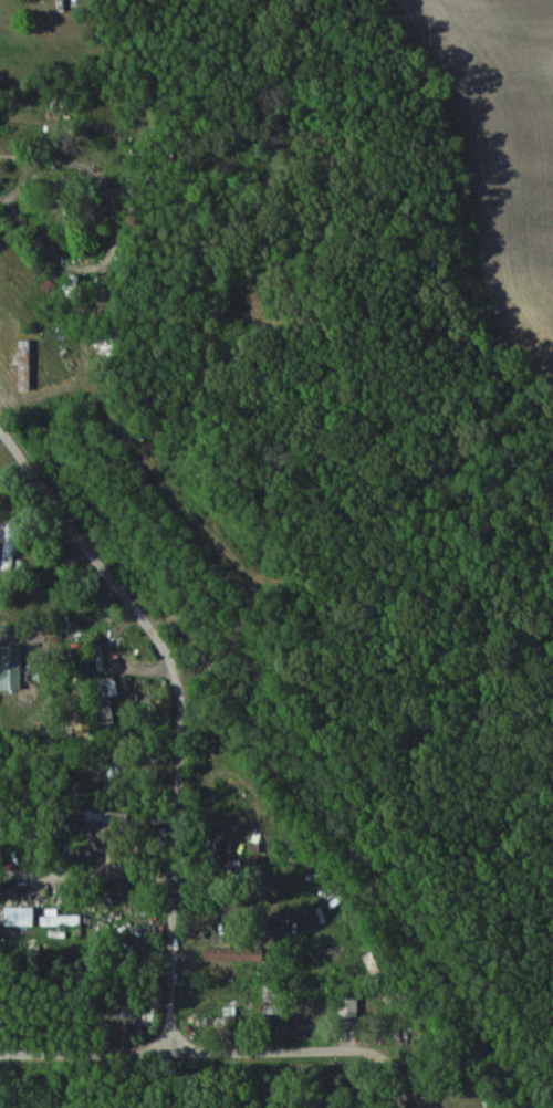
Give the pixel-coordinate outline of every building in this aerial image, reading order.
[(17,390),(31,390),(31,341),(17,341),(17,390)] [(16,519),(1,519),(1,570),(16,570),(16,519)] [(22,690),(22,646),(0,646),(0,690),(22,690)] [(118,694),(114,677),(97,681),(102,698),(118,694)] [(81,916),(40,916),(40,930),(81,930),(81,916)] [(339,1018),(359,1018),(359,995),(339,995),(339,1018)]
